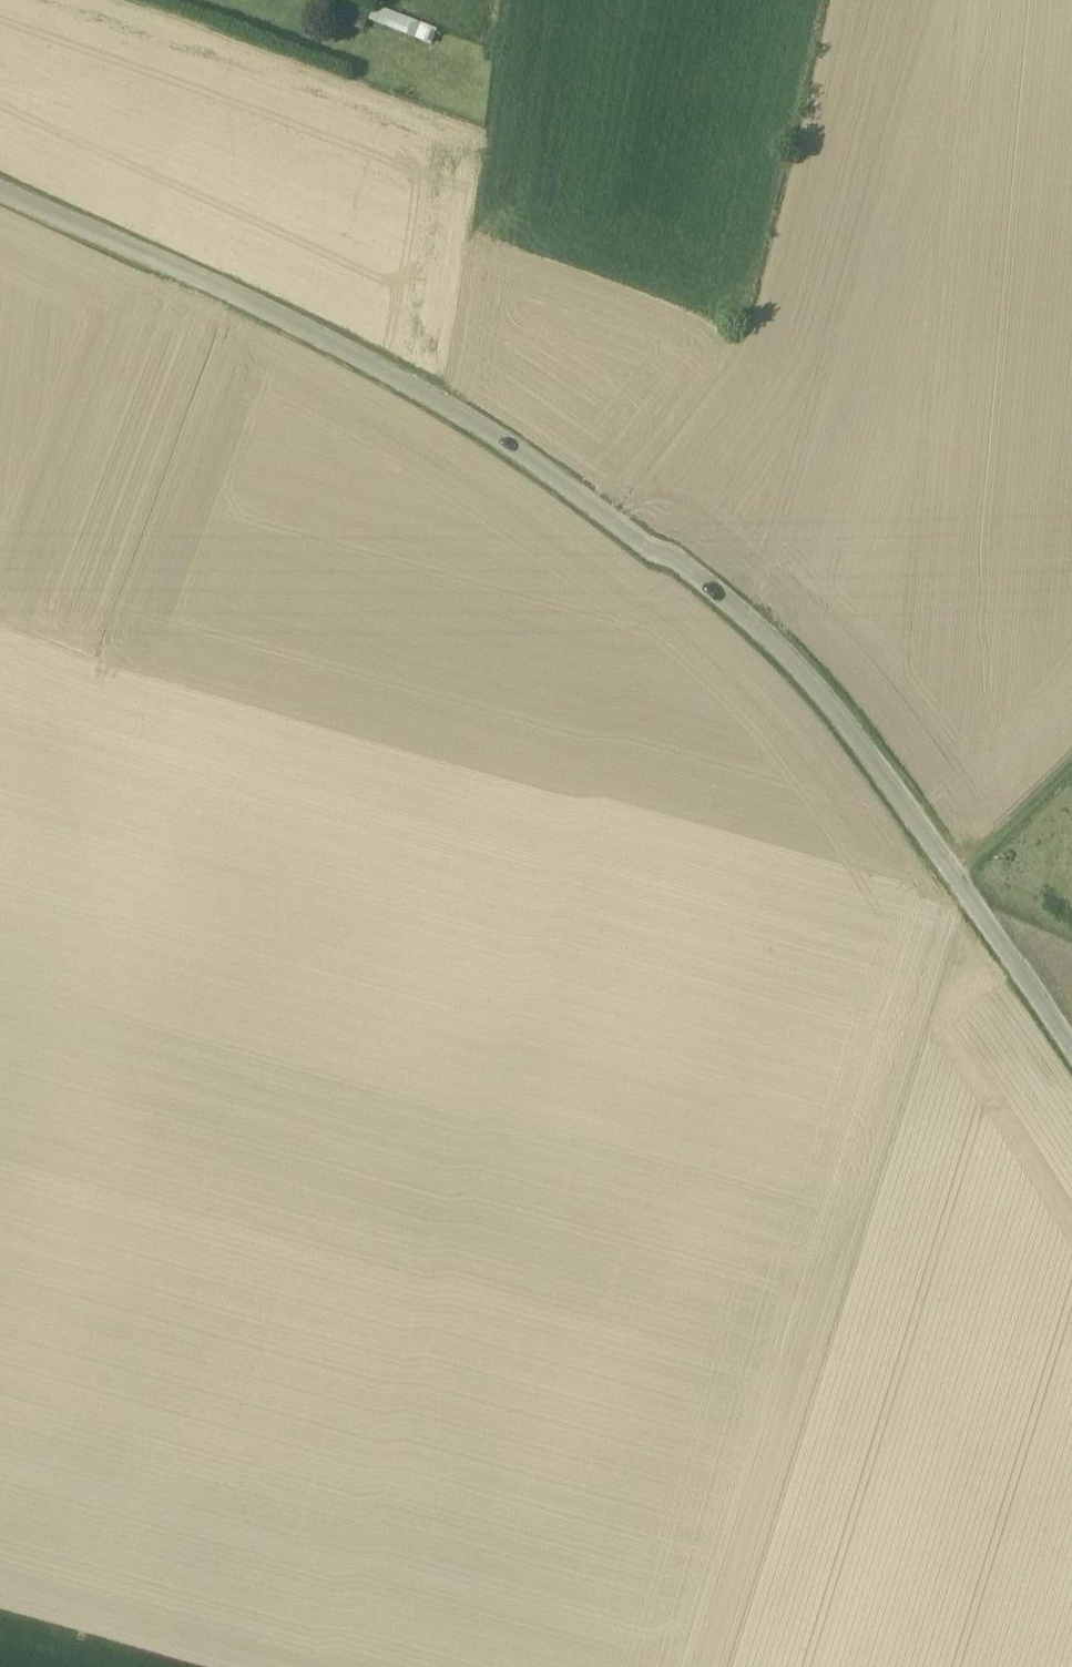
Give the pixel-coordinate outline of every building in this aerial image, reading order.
[(372,10),(355,4),(346,26),(363,33),(372,10)] [(374,8),(368,22),(430,47),(436,32),(374,8)]
